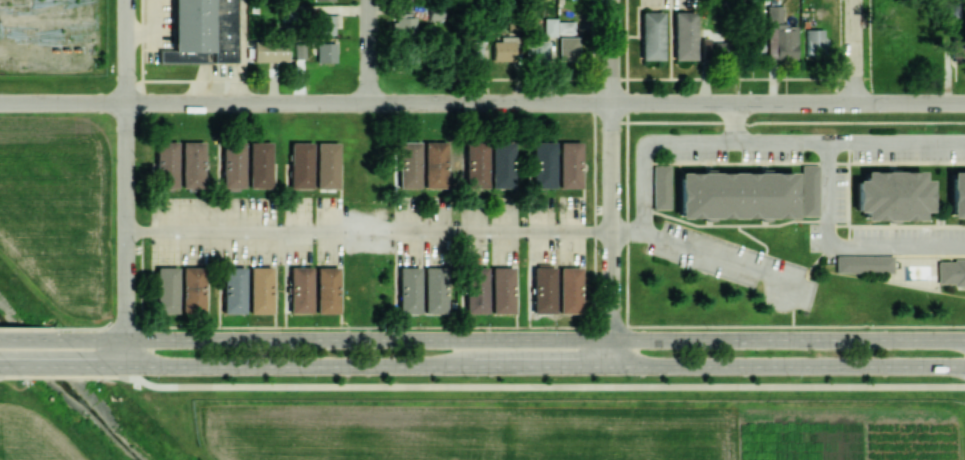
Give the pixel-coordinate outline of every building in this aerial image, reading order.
[(159,51),(159,62),(236,62),(237,0),(171,0),(171,51),(159,51)] [(796,60),(796,25),(781,25),(781,6),(766,6),(767,60),(796,60)] [(392,21),(392,32),(413,33),(414,13),(396,12),(396,21),(392,21)] [(663,12),(641,12),(640,60),(662,60),(663,12)] [(672,59),(695,60),(695,13),(673,13),(672,59)] [(334,34),(334,15),(315,15),(316,34),(334,34)] [(558,61),(577,60),(577,35),(574,35),(574,21),(556,21),(556,17),(543,18),(543,36),(558,36),(558,61)] [(824,29),(805,30),(805,57),(825,57),(824,29)] [(491,41),(492,61),(514,61),(514,36),(499,37),(499,41),(491,41)] [(762,55),(762,36),(747,36),(748,56),(762,55)] [(480,39),(462,38),(461,61),(480,61),(480,39)] [(698,54),(727,54),(727,39),(698,40),(698,54)] [(288,61),(287,40),(253,41),(254,61),(288,61)] [(549,41),(525,40),(524,61),(548,61),(549,41)] [(295,59),(305,58),(304,43),(294,44),(295,59)] [(336,43),(316,44),(316,62),(336,62),(336,43)] [(492,189),(514,188),(512,140),(490,141),(492,189)] [(177,141),(155,142),(156,190),(178,189),(177,141)] [(180,142),(181,189),(204,189),(203,141),(180,142)] [(420,142),(398,141),(398,188),(419,188),(420,142)] [(423,188),(445,188),(447,141),(424,141),(423,188)] [(487,188),(487,141),(464,141),(464,188),(487,188)] [(244,142),(221,142),(222,189),(245,189),(244,142)] [(248,188),(270,188),(271,142),(249,142),(248,188)] [(311,142),(289,142),(289,188),(311,188),(311,142)] [(555,188),(554,142),(532,142),(532,188),(555,188)] [(558,188),(580,188),(580,142),(558,142),(558,188)] [(337,189),(338,143),(315,143),(315,188),(337,189)] [(800,216),(818,216),(817,164),(799,165),(800,216)] [(652,209),(670,209),(669,165),(651,166),(652,209)] [(862,220),(921,220),(921,212),(929,212),(929,180),(921,180),(921,171),(862,172),(862,180),(854,180),(854,212),(862,212),(862,220)] [(793,172),(676,172),(676,218),(767,218),(793,218),(793,172)] [(948,217),(964,218),(964,172),(949,172),(948,217)] [(892,272),(892,255),(835,256),(835,273),(892,272)] [(936,284),(964,285),(964,260),(936,260),(936,284)] [(202,313),(203,267),(181,266),(180,313),(202,313)] [(311,266),(289,267),(289,313),(311,313),(311,266)] [(177,267),(155,267),(155,313),(177,313),(177,267)] [(244,313),(244,267),(222,267),(222,313),(244,313)] [(249,313),(271,313),(270,267),(248,267),(249,313)] [(338,267),(316,267),(315,313),(337,313),(338,267)] [(398,267),(398,313),(419,313),(420,267),(398,267)] [(424,314),(446,313),(445,267),(423,268),(424,314)] [(513,313),(512,267),(490,267),(491,313),(513,313)] [(554,313),(554,267),(532,267),(532,313),(554,313)] [(558,313),(580,313),(581,267),(558,267),(558,313)] [(487,268),(465,268),(464,313),(486,313),(487,268)]
